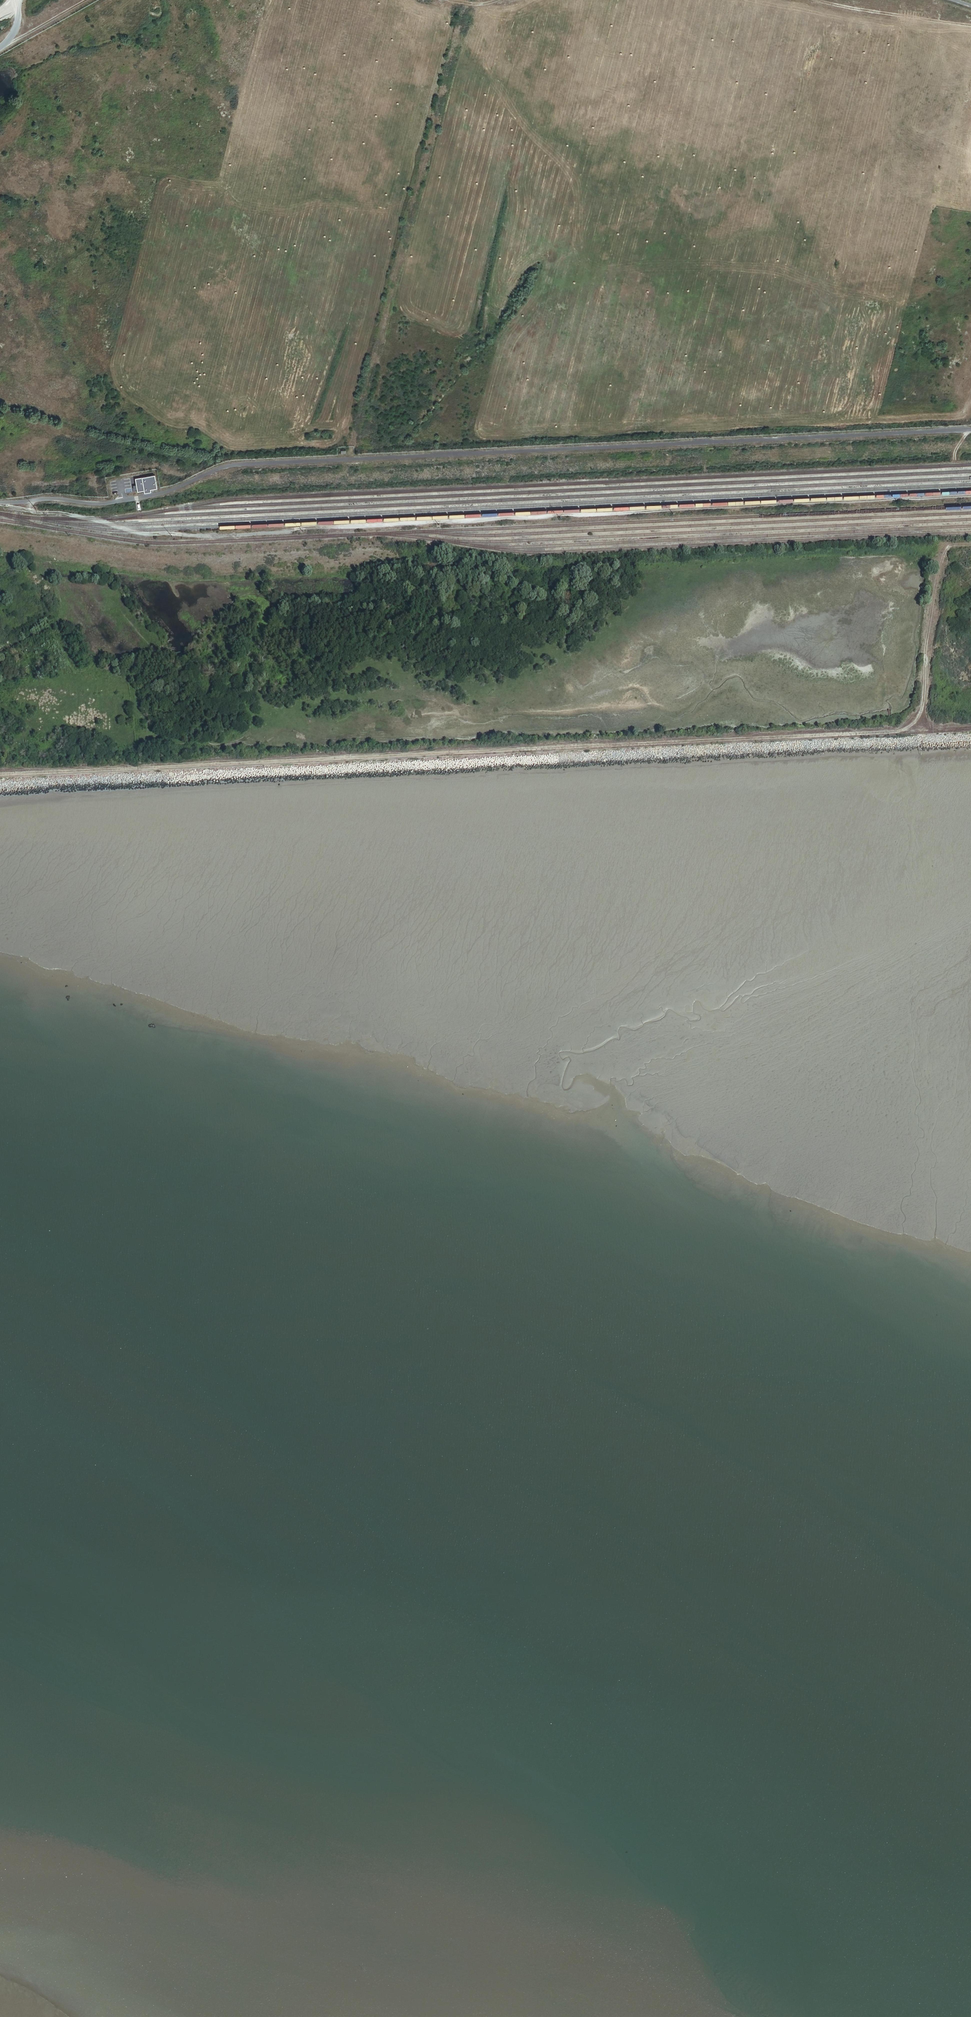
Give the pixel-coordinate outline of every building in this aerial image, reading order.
[(156,488),(154,476),(134,479),(135,485),(132,485),(133,490),(136,489),(137,492),(143,491),(143,493),(150,492),(149,489),(156,488)]
